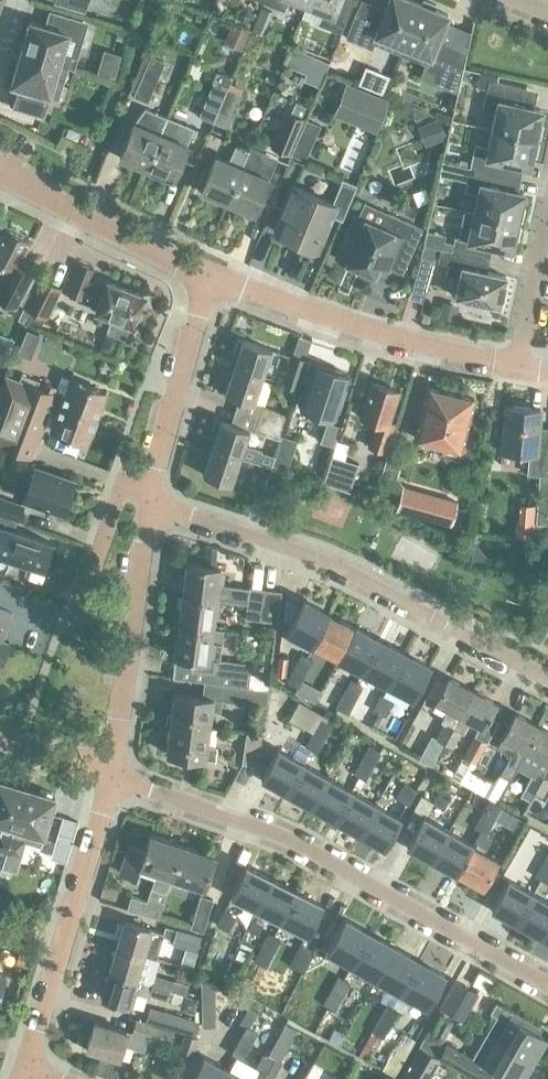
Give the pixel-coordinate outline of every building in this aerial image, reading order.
[(88,0),(55,0),(55,2),(85,11),(88,0)] [(262,1),(284,10),(288,0),(262,0),(262,1)] [(306,5),(326,13),(321,25),(340,32),(353,0),(308,0),(306,5)] [(419,5),(406,0),(391,0),(386,11),(363,2),(348,41),(373,50),(375,46),(399,56),(419,5)] [(453,19),(419,5),(399,56),(428,67),(426,73),(448,82),(446,91),(458,96),(472,34),(450,25),(453,19)] [(48,27),(30,22),(21,53),(59,64),(68,33),(80,35),(85,19),(53,10),(48,27)] [(43,116),(59,64),(21,53),(11,84),(19,87),(13,107),(43,116)] [(307,73),(305,79),(320,86),(331,61),(315,55),(307,73)] [(146,101),(163,62),(150,57),(134,96),(146,101)] [(217,73),(213,83),(228,89),(231,79),(217,73)] [(492,129),(536,139),(542,110),(533,108),(537,91),(496,82),(497,77),(480,73),(477,86),(487,88),(483,108),(496,111),(492,129)] [(388,98),(347,82),(334,113),(375,129),(388,98)] [(213,122),(228,89),(213,83),(199,116),(213,122)] [(228,89),(213,122),(226,128),(240,94),(228,89)] [(292,154),(305,120),(309,109),(296,104),(292,113),(287,111),(273,147),(292,154)] [(148,168),(168,120),(144,110),(134,122),(120,157),(148,168)] [(168,120),(148,168),(173,179),(193,131),(168,120)] [(305,120),(292,154),(306,160),(320,126),(305,120)] [(393,135),(397,147),(416,140),(412,128),(393,135)] [(529,167),(536,139),(492,129),(488,148),(475,145),(470,167),(507,176),(510,163),(529,167)] [(228,202),(248,153),(234,147),(228,161),(216,156),(201,191),(228,202)] [(248,153),(228,202),(254,213),(269,178),(254,172),(259,158),(248,153)] [(414,176),(433,172),(431,157),(411,161),(414,176)] [(520,178),(507,176),(470,167),(464,166),(461,179),(468,181),(465,191),(477,193),(473,212),(518,222),(524,193),(517,191),(520,178)] [(319,249),(334,212),(341,215),(356,182),(344,177),(334,202),(293,184),(274,230),(319,249)] [(427,188),(410,187),(408,205),(425,207),(427,188)] [(353,212),(334,256),(374,273),(378,264),(388,270),(390,265),(402,271),(422,227),(364,200),(358,214),(353,212)] [(511,251),(518,222),(473,212),(469,230),(457,228),(454,243),(452,251),(488,259),(491,246),(511,251)] [(4,224),(0,230),(0,272),(6,274),(0,285),(0,299),(16,307),(33,273),(20,266),(24,258),(22,255),(31,238),(22,233),(18,229),(11,227),(4,224)] [(445,241),(443,249),(452,251),(454,243),(445,241)] [(488,259),(452,251),(443,249),(440,248),(437,261),(449,264),(447,274),(460,277),(455,296),(499,305),(506,276),(486,271),(488,259)] [(91,275),(94,268),(81,262),(70,293),(84,298),(87,289),(101,295),(95,311),(112,317),(106,331),(122,337),(125,338),(130,324),(132,325),(134,321),(139,308),(144,294),(107,281),(91,275)] [(46,319),(63,284),(38,272),(36,278),(24,304),(22,308),(31,312),(46,319)] [(32,276),(19,302),(24,304),(36,278),(32,276)] [(23,309),(19,320),(26,323),(31,312),(23,309)] [(9,372),(22,377),(37,338),(24,333),(9,372)] [(234,367),(262,376),(271,350),(243,340),(243,341),(239,340),(234,355),(238,356),(234,367)] [(296,389),(306,362),(292,357),(283,384),(296,389)] [(340,398),(348,374),(315,364),(307,387),(301,407),(317,412),(323,392),(340,398)] [(225,393),(238,398),(253,403),(262,376),(234,367),(225,393)] [(21,376),(10,373),(5,371),(0,386),(0,446),(34,459),(50,414),(56,416),(60,404),(65,392),(59,390),(21,376)] [(60,404),(96,418),(107,392),(70,378),(65,392),(60,404)] [(387,451),(395,424),(389,422),(398,390),(371,382),(360,417),(376,422),(368,445),(387,451)] [(458,447),(470,398),(427,388),(415,437),(458,447)] [(86,444),(96,418),(60,404),(56,416),(50,430),(86,444)] [(261,406),(257,418),(284,427),(288,415),(261,406)] [(539,428),(541,409),(506,406),(502,450),(529,452),(527,474),(547,476),(547,429),(539,428)] [(284,427),(257,418),(253,430),(281,438),(281,437),(284,427)] [(217,421),(212,435),(216,436),(212,448),(240,457),(258,462),(262,449),(245,444),(249,430),(231,424),(221,421),(221,422),(217,421)] [(281,438),(280,440),(272,465),(286,469),(295,442),(281,437),(281,438)] [(231,484),(240,457),(212,448),(203,474),(231,484)] [(348,491),(357,463),(331,454),(322,482),(348,491)] [(63,513),(74,480),(35,467),(25,463),(20,476),(30,480),(23,499),(63,513)] [(275,496),(282,472),(271,469),(264,493),(275,496)] [(451,524),(457,501),(406,487),(400,510),(451,524)] [(535,523),(547,524),(547,496),(537,495),(535,523)] [(2,526),(5,518),(19,522),(24,506),(0,498),(0,526),(2,526)] [(518,520),(517,535),(533,536),(534,521),(518,520)] [(2,526),(0,531),(0,579),(3,580),(10,558),(43,569),(51,543),(2,526)] [(204,556),(203,566),(215,567),(216,557),(204,556)] [(186,563),(183,595),(216,599),(247,603),(245,617),(259,619),(263,589),(250,587),(250,588),(220,585),(222,568),(215,567),(203,566),(186,563)] [(263,588),(263,589),(259,619),(276,621),(280,591),(263,588)] [(212,629),(216,599),(183,595),(179,625),(212,629)] [(313,645),(328,614),(304,601),(287,631),(313,645)] [(8,644),(2,642),(10,612),(0,609),(0,663),(2,664),(8,644)] [(336,657),(352,626),(328,614),(313,645),(336,657)] [(222,630),(212,629),(179,625),(172,678),(247,686),(250,663),(218,660),(222,630)] [(362,670),(377,639),(352,626),(336,657),(362,670)] [(362,670),(356,681),(362,684),(365,686),(371,675),(386,683),(401,652),(377,639),(362,670)] [(401,652),(386,683),(413,697),(429,666),(401,652)] [(306,671),(312,659),(301,654),(296,665),(306,671)] [(285,674),(287,657),(278,657),(276,673),(285,674)] [(290,677),(300,683),(306,671),(296,665),(290,677)] [(459,715),(473,690),(449,678),(436,702),(448,709),(442,720),(445,722),(436,738),(440,740),(431,756),(417,748),(413,755),(432,765),(445,742),(459,715)] [(355,698),(362,684),(351,679),(344,691),(355,698)] [(221,699),(266,705),(268,690),(204,682),(202,696),(174,693),(170,723),(209,728),(212,710),(219,711),(221,699)] [(459,715),(445,742),(453,747),(461,732),(462,732),(469,720),(479,726),(483,728),(489,716),(496,703),(473,690),(459,715)] [(337,707),(348,712),(354,699),(343,694),(337,707)] [(382,714),(390,700),(380,695),(373,710),(382,714)] [(258,705),(254,734),(262,735),(266,706),(258,705)] [(516,713),(497,747),(511,755),(501,774),(510,779),(517,767),(519,764),(526,751),(539,726),(516,713)] [(313,733),(324,739),(331,727),(320,721),(313,733)] [(170,723),(166,753),(186,756),(185,763),(220,768),(222,747),(216,746),(216,745),(207,744),(209,728),(170,723)] [(517,767),(531,775),(524,787),(521,794),(530,799),(533,793),(547,766),(547,731),(539,726),(526,751),(519,764),(517,767)] [(256,763),(260,735),(246,733),(242,761),(256,763)] [(317,753),(324,739),(313,733),(306,747),(317,753)] [(475,736),(453,778),(465,784),(486,741),(475,736)] [(362,759),(372,765),(381,752),(370,746),(362,759)] [(288,792),(303,764),(277,750),(262,777),(288,792)] [(364,779),(372,765),(362,759),(354,774),(364,779)] [(312,805),(327,778),(303,764),(288,792),(312,805)] [(533,793),(545,799),(547,794),(547,766),(533,793)] [(492,781),(484,795),(497,802),(510,779),(501,774),(493,782),(492,781)] [(336,819),(351,791),(327,778),(312,805),(336,819)] [(15,827),(26,789),(12,784),(0,781),(0,823),(1,823),(0,828),(0,867),(3,867),(7,851),(15,827)] [(376,806),(361,833),(385,847),(400,819),(416,790),(405,784),(389,813),(376,806)] [(5,860),(3,868),(16,872),(26,841),(41,845),(44,836),(55,797),(52,796),(40,793),(26,789),(15,827),(7,851),(5,860)] [(440,789),(432,802),(443,808),(450,794),(440,789)] [(361,833),(376,806),(351,791),(336,819),(361,833)] [(425,816),(432,802),(420,795),(413,809),(425,816)] [(489,799),(482,814),(493,819),(501,806),(489,799)] [(486,834),(493,819),(482,814),(474,828),(486,834)] [(64,817),(61,831),(73,835),(77,822),(64,817)] [(433,859),(447,831),(423,818),(407,844),(433,859)] [(456,872),(471,845),(447,831),(433,859),(456,872)] [(172,877),(183,845),(151,835),(145,850),(129,845),(120,872),(136,878),(140,867),(155,872),(145,901),(132,897),(128,909),(157,918),(170,877),(172,877)] [(58,845),(54,858),(66,861),(69,852),(70,849),(58,845)] [(183,845),(172,877),(204,888),(215,856),(183,845)] [(471,845),(456,872),(482,887),(497,859),(471,845)] [(547,880),(547,864),(544,862),(536,876),(546,882),(547,880)] [(258,908),(272,880),(246,867),(232,895),(258,908)] [(297,893),(272,880),(258,908),(283,921),(297,893)] [(517,922),(533,895),(508,880),(492,907),(517,922)] [(297,893),(283,921),(308,933),(322,905),(297,893)] [(547,926),(547,903),(533,895),(517,922),(543,936),(547,926)] [(203,931),(213,900),(199,896),(190,927),(203,931)] [(228,929),(235,915),(225,910),(218,924),(228,929)] [(353,964),(369,934),(344,920),(328,950),(353,964)] [(117,947),(144,954),(155,958),(163,932),(125,921),(117,947)] [(177,929),(172,942),(188,947),(182,966),(193,969),(199,951),(197,950),(201,937),(177,929)] [(263,947),(274,952),(281,938),(271,932),(263,947)] [(376,977),(393,947),(369,934),(353,964),(376,977)] [(304,971),(314,952),(301,945),(291,964),(304,971)] [(117,947),(109,972),(136,979),(170,990),(185,995),(188,985),(155,974),(160,959),(155,958),(144,954),(117,947)] [(267,967),(274,952),(263,947),(256,961),(267,967)] [(401,991),(417,961),(393,947),(376,977),(401,991)] [(26,966),(29,955),(20,952),(16,963),(26,966)] [(417,961),(401,991),(427,1005),(443,975),(417,961)] [(109,972),(102,998),(128,1005),(134,1007),(138,993),(147,996),(148,994),(167,1000),(170,990),(136,979),(109,972)] [(342,996),(349,982),(339,976),(332,990),(342,996)] [(456,981),(441,1008),(462,1020),(477,993),(456,981)] [(22,999),(26,984),(18,982),(14,996),(22,999)] [(237,989),(231,998),(248,1007),(240,1022),(248,1027),(233,1052),(239,1055),(253,1030),(250,1028),(259,1011),(250,1006),(254,998),(237,989)] [(325,1002),(336,1008),(342,996),(332,990),(325,1002)] [(497,1014),(486,1033),(533,1060),(546,1038),(535,1032),(537,1027),(495,1002),(490,1010),(497,1014)] [(391,1022),(398,1010),(387,1004),(381,1016),(391,1022)] [(166,1012),(162,1026),(173,1030),(195,1036),(200,1021),(166,1012)] [(375,1028),(385,1035),(391,1022),(381,1016),(375,1028)] [(169,1042),(173,1030),(162,1026),(136,1019),(133,1032),(144,1035),(169,1042)] [(94,1021),(86,1048),(119,1057),(123,1044),(140,1049),(144,1035),(133,1032),(127,1030),(127,1031),(94,1021)] [(288,1023),(271,1054),(282,1059),(299,1029),(288,1023)] [(244,1058),(258,1033),(253,1030),(239,1055),(244,1058)] [(533,1060),(486,1033),(471,1059),(443,1043),(442,1045),(425,1036),(419,1046),(439,1057),(477,1078),(486,1078),(493,1067),(494,1067),(491,1073),(501,1078),(508,1078),(509,1077),(513,1078),(522,1078),(533,1060)] [(192,1053),(197,1038),(184,1034),(180,1049),(192,1053)] [(412,1045),(398,1038),(382,1068),(395,1076),(412,1045)] [(439,1057),(419,1046),(401,1078),(426,1078),(439,1057)] [(262,1070),(270,1055),(263,1051),(254,1065),(262,1070)] [(267,1073),(275,1059),(270,1055),(262,1070),(267,1073)] [(229,1072),(203,1057),(191,1078),(224,1078),(229,1072)] [(273,1077),(261,1071),(256,1078),(272,1078),(273,1077)]
